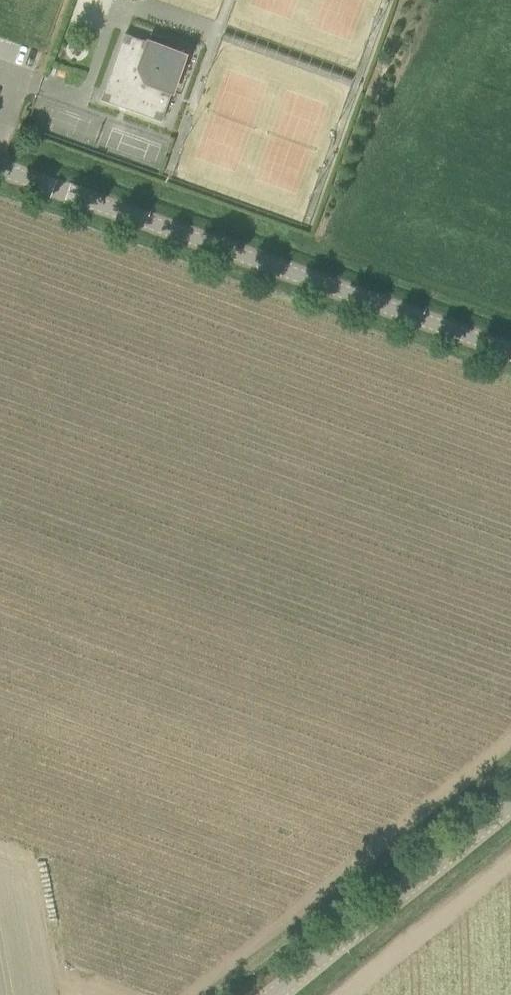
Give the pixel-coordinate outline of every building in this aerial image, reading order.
[(150,41),(126,33),(103,99),(163,120),(174,91),(171,90),(177,73),(166,50),(149,44),(150,41)]
